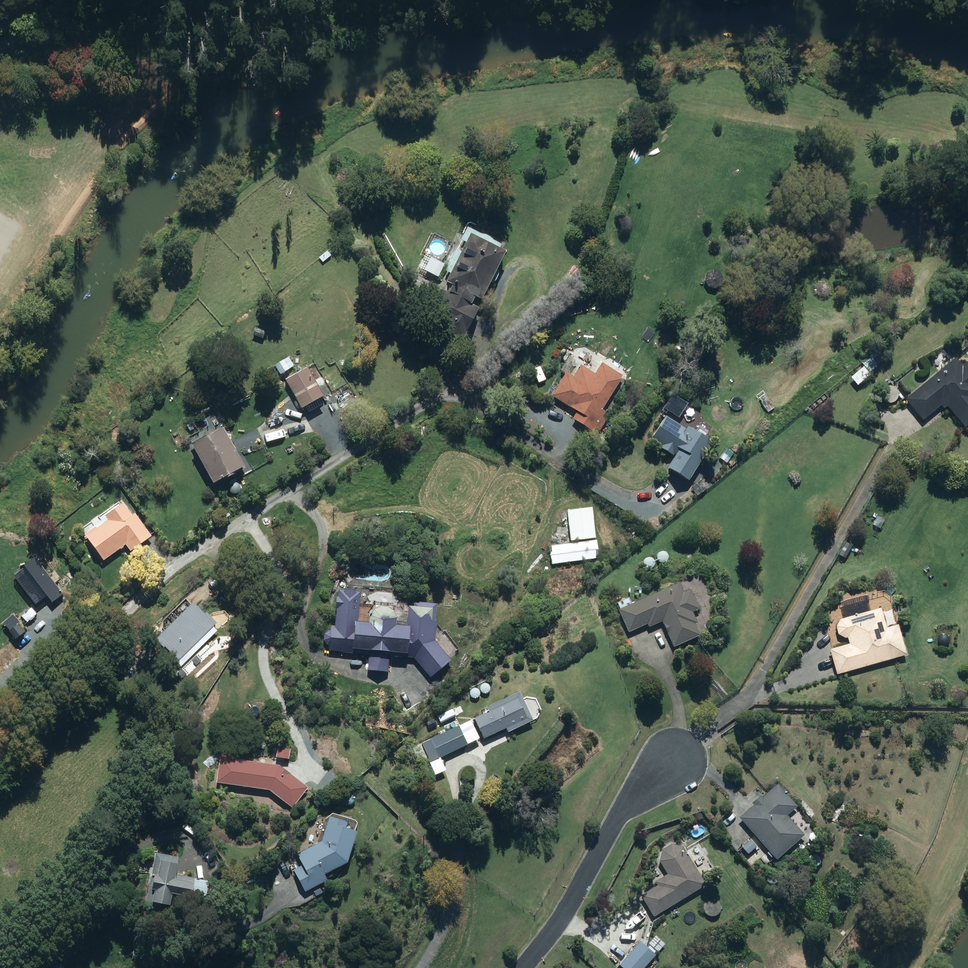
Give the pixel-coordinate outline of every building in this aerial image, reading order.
[(479,297),(486,301),(510,253),(475,235),(451,283),(457,286),(453,295),(446,291),(430,324),(466,342),(482,309),(475,306),(479,297)] [(859,361),(867,372),(885,358),(877,348),(859,361)] [(290,355),(275,363),(280,373),(295,365),(290,355)] [(908,400),(925,421),(947,403),(967,428),(967,363),(964,366),(958,358),(908,400)] [(604,410),(624,377),(603,364),(596,375),(582,366),(575,378),(567,373),(553,397),(579,413),(575,420),(595,432),(597,428),(602,432),(609,420),(604,417),(607,412),(604,410)] [(291,388),(302,408),(326,393),(309,365),(291,376),(296,385),(291,388)] [(691,481),(716,443),(690,427),(689,430),(669,417),(655,439),(666,445),(664,448),(675,456),(676,455),(679,456),(671,468),(691,481)] [(192,442),(216,483),(248,465),(225,424),(192,442)] [(424,429),(416,434),(419,440),(428,435),(424,429)] [(596,440),(590,446),(597,453),(603,447),(596,440)] [(408,444),(398,450),(401,455),(411,448),(408,444)] [(727,449),(720,459),(727,464),(734,454),(727,449)] [(570,511),(573,541),(597,539),(595,508),(570,511)] [(871,530),(874,519),(862,516),(859,527),(871,530)] [(97,526),(87,533),(105,558),(130,541),(113,517),(98,527),(97,526)] [(79,537),(74,540),(81,550),(86,547),(79,537)] [(598,559),(597,550),(599,550),(598,541),(551,547),(553,565),(598,559)] [(843,559),(851,546),(845,542),(837,556),(843,559)] [(42,560),(40,572),(48,573),(50,561),(42,560)] [(24,586),(36,582),(33,573),(21,578),(24,586)] [(686,593),(681,583),(621,610),(630,632),(649,624),(650,628),(665,621),(676,647),(702,636),(697,625),(700,624),(695,612),(701,610),(693,590),(686,593)] [(332,649),(370,653),(369,669),(390,671),(391,654),(415,656),(431,675),(452,658),(438,639),(439,618),(438,618),(439,602),(417,600),(417,603),(412,603),(410,623),(400,622),(400,615),(398,608),(392,604),(384,604),(378,607),(373,613),(373,621),(360,620),(363,590),(340,588),(339,597),(338,597),(337,606),(338,606),(336,624),(332,624),(332,629),(330,629),(326,633),(325,640),(329,644),(332,644),(332,649)] [(181,659),(178,661),(182,665),(220,628),(194,602),(159,636),(181,659)] [(842,620),(838,627),(840,635),(848,640),(850,639),(852,645),(832,651),(839,675),(909,655),(901,625),(889,628),(883,609),(842,620)] [(195,658),(184,669),(189,675),(200,663),(195,658)] [(491,711),(476,718),(485,737),(507,726),(509,731),(535,719),(522,690),(489,706),(491,711)] [(436,715),(439,723),(455,716),(451,709),(436,715)] [(461,724),(423,741),(432,761),(470,744),(461,724)] [(222,757),(219,782),(271,788),(294,807),(310,786),(283,765),(222,757)] [(335,793),(342,782),(334,776),(326,787),(335,793)] [(763,794),(754,802),(756,805),(742,817),(778,858),(806,834),(789,815),(800,805),(780,783),(764,796),(763,794)] [(443,784),(435,787),(439,798),(447,795),(443,784)] [(306,864),(296,869),(308,890),(330,879),(327,873),(350,861),(360,830),(348,827),(350,821),(332,815),(324,840),(300,853),(306,864)] [(751,839),(743,846),(750,853),(758,846),(751,839)] [(659,885),(642,895),(655,916),(707,884),(684,846),(673,843),(664,848),(661,860),(669,873),(656,881),(659,885)] [(157,851),(146,905),(161,909),(163,902),(173,904),(174,898),(192,902),(194,892),(208,895),(209,891),(214,892),(216,881),(177,872),(181,856),(157,851)] [(621,963),(626,967),(645,967),(657,954),(642,940),(621,963)]
